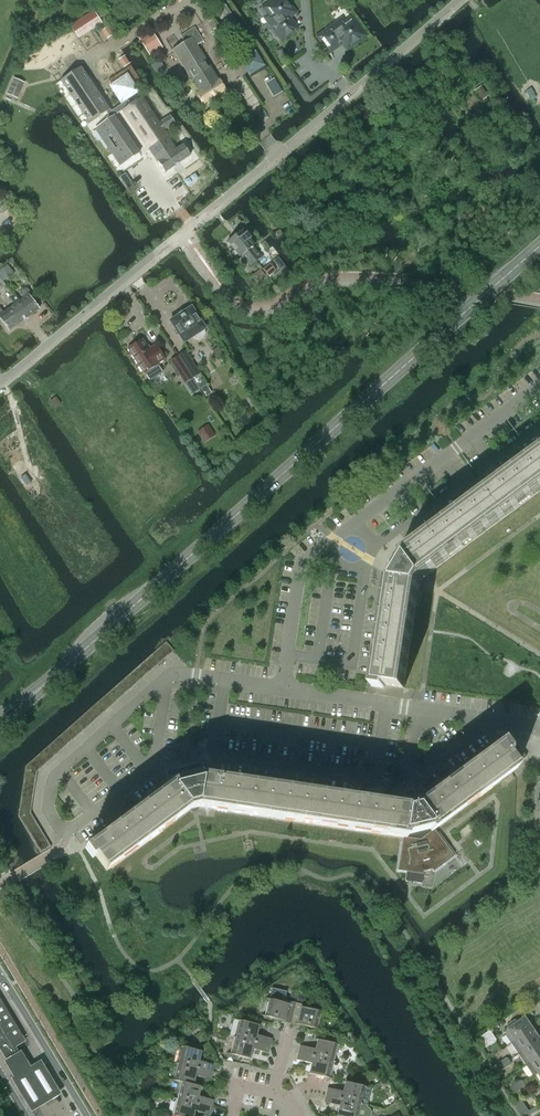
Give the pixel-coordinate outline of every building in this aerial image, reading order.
[(285,0),(275,0),(264,8),(272,19),(268,22),(268,24),(271,29),(273,29),(281,40),(296,29),(288,18),(294,13),(285,0)] [(228,9),(223,2),(215,7),(219,14),(221,13),(228,9)] [(221,13),(231,28),(232,31),(239,26),(228,9),(221,13)] [(90,30),(101,23),(93,11),(82,18),(90,30)] [(332,25),(331,27),(317,37),(328,52),(342,42),(346,49),(364,36),(351,18),(340,26),(338,23),(336,22),(332,25)] [(107,38),(113,34),(107,27),(102,31),(107,38)] [(242,43),(248,38),(242,29),(236,34),(242,43)] [(149,54),(160,48),(150,32),(139,38),(149,54)] [(196,95),(202,105),(225,90),(219,80),(192,38),(172,50),(199,93),(196,95)] [(246,52),(252,49),(247,41),(242,45),(246,52)] [(129,63),(124,56),(118,60),(123,67),(129,63)] [(165,69),(160,60),(151,66),(156,75),(165,69)] [(144,87),(130,66),(108,81),(112,87),(111,88),(120,102),(121,101),(123,103),(137,93),(136,92),(144,87)] [(66,76),(60,81),(68,93),(71,98),(89,123),(106,112),(110,109),(104,101),(91,82),(81,67),(77,69),(66,76)] [(14,97),(21,82),(14,79),(7,94),(14,97)] [(273,79),(265,84),(273,97),(281,92),(273,79)] [(481,86),(473,91),(481,102),(489,96),(481,86)] [(181,87),(176,90),(178,95),(184,91),(181,87)] [(165,173),(190,155),(183,145),(176,150),(164,131),(175,124),(170,116),(158,124),(141,98),(130,105),(122,110),(165,173)] [(110,118),(95,129),(102,139),(111,153),(120,166),(132,158),(139,153),(133,145),(122,128),(118,122),(114,116),(122,110),(130,105),(129,103),(127,100),(117,107),(111,111),(110,109),(106,112),(110,118)] [(257,113),(262,121),(268,117),(263,109),(257,113)] [(125,174),(120,177),(128,189),(133,186),(125,174)] [(294,178),(287,182),(291,193),(299,190),(294,178)] [(242,230),(235,236),(255,262),(261,258),(259,255),(259,254),(253,246),(255,245),(250,239),(251,239),(246,233),(245,233),(242,230)] [(255,262),(235,236),(227,242),(239,257),(243,254),(247,259),(246,261),(250,266),(255,262)] [(281,262),(278,257),(273,261),(277,265),(281,262)] [(275,271),(270,264),(263,270),(268,277),(275,271)] [(4,281),(11,276),(4,268),(0,272),(0,276),(4,281)] [(260,270),(253,275),(258,280),(264,275),(260,270)] [(18,302),(29,316),(39,309),(25,290),(21,293),(24,298),(20,301),(18,302)] [(18,302),(20,301),(16,296),(12,299),(16,304),(8,309),(19,323),(29,316),(18,302)] [(203,337),(205,334),(204,331),(204,330),(205,329),(191,307),(169,321),(184,343),(193,337),(194,338),(197,339),(200,339),(203,337)] [(8,309),(2,314),(0,310),(0,318),(9,331),(19,323),(8,309)] [(142,339),(128,348),(144,374),(149,382),(163,372),(158,365),(157,363),(165,359),(156,345),(148,350),(142,339)] [(185,351),(178,356),(192,378),(199,389),(207,385),(185,351)] [(185,383),(192,378),(178,356),(170,361),(185,383)] [(206,386),(202,389),(206,395),(210,393),(206,386)] [(214,435),(209,427),(200,433),(205,441),(214,435)] [(488,491),(506,516),(539,491),(539,453),(488,491)] [(437,568),(506,516),(488,491),(411,549),(391,563),(388,581),(373,683),(404,688),(416,602),(419,585),(423,578),(437,568)] [(166,642),(161,646),(169,655),(173,651),(166,642)] [(164,659),(169,655),(161,646),(156,650),(164,659)] [(160,663),(164,659),(156,650),(152,654),(160,663)] [(155,667),(160,663),(152,654),(147,658),(155,667)] [(151,671),(155,667),(147,658),(143,662),(151,671)] [(146,675),(151,671),(143,662),(138,666),(146,675)] [(142,679),(146,675),(138,666),(133,670),(142,679)] [(137,683),(142,679),(133,670),(129,674),(137,683)] [(132,687),(137,683),(129,674),(124,678),(132,687)] [(128,691),(132,687),(124,678),(120,682),(128,691)] [(123,695),(128,691),(120,682),(115,686),(123,695)] [(119,699),(123,695),(115,686),(111,690),(119,699)] [(114,703),(119,699),(111,690),(106,694),(114,703)] [(110,708),(114,703),(106,694),(102,698),(110,708)] [(102,698),(97,702),(105,712),(110,708),(102,698)] [(101,716),(105,712),(97,702),(93,706),(101,716)] [(96,720),(101,716),(93,706),(88,711),(96,720)] [(92,724),(96,720),(88,711),(83,715),(92,724)] [(79,719),(87,728),(92,724),(83,715),(79,719)] [(79,719),(74,723),(82,732),(87,728),(79,719)] [(78,736),(82,732),(74,723),(70,727),(78,736)] [(73,740),(78,736),(70,727),(65,731),(73,740)] [(69,744),(73,740),(65,731),(61,735),(69,744)] [(64,748),(69,744),(61,735),(56,739),(64,748)] [(60,752),(64,748),(56,739),(52,743),(60,752)] [(55,756),(60,752),(52,743),(47,747),(55,756)] [(305,791),(300,822),(402,837),(397,870),(423,874),(423,872),(432,869),(433,871),(454,856),(434,829),(513,771),(517,768),(515,765),(506,753),(499,743),(417,804),(416,804),(413,790),(403,792),(406,806),(305,791)] [(506,753),(515,765),(526,757),(517,745),(506,753)] [(51,760),(55,756),(47,747),(42,751),(51,760)] [(46,764),(51,760),(42,751),(38,755),(46,764)] [(41,768),(46,764),(38,755),(33,759),(41,768)] [(37,772),(41,768),(33,759),(29,763),(37,772)] [(300,822),(305,791),(203,776),(203,774),(204,774),(202,762),(184,767),(166,771),(169,783),(170,782),(171,784),(88,846),(107,871),(190,809),(199,807),(300,822)] [(37,772),(29,763),(25,766),(24,773),(36,775),(37,772)] [(31,813),(31,811),(19,809),(18,816),(21,821),(32,815),(31,813)] [(35,820),(32,815),(21,821),(24,827),(35,820)] [(24,827),(28,832),(38,825),(35,820),(24,827)] [(41,831),(38,825),(28,832),(31,837),(41,831)] [(31,837),(34,842),(44,836),(41,831),(31,837)] [(47,841),(44,836),(34,842),(37,847),(47,841)] [(47,841),(37,847),(40,853),(51,847),(47,841)] [(260,1015),(291,1023),(295,1003),(288,1001),(288,1004),(284,1003),(286,992),(272,988),(269,999),(264,998),(268,999),(264,1016),(260,1015)] [(5,1058),(6,1058),(7,1061),(18,1054),(17,1051),(17,1050),(12,1041),(13,1040),(17,1038),(22,1035),(0,999),(0,1050),(5,1058)] [(302,1004),(295,1003),(291,1023),(321,1030),(317,1029),(321,1012),(325,1013),(302,1007),(302,1004)] [(516,1040),(533,1028),(530,1023),(528,1023),(525,1017),(519,1021),(518,1020),(515,1019),(509,1024),(508,1027),(509,1028),(508,1029),(509,1030),(507,1032),(506,1035),(511,1042),(511,1043),(512,1043),(516,1040)] [(233,1019),(229,1036),(230,1036),(270,1046),(272,1039),(257,1035),(259,1025),(234,1019),(233,1019)] [(516,1040),(512,1043),(519,1054),(539,1040),(536,1035),(537,1033),(533,1028),(516,1040)] [(481,1040),(486,1047),(488,1048),(496,1042),(497,1039),(492,1033),(489,1032),(481,1038),(481,1040)] [(268,1053),(270,1046),(230,1036),(234,1037),(230,1053),(226,1052),(226,1053),(251,1059),(253,1049),(268,1053)] [(299,1045),(298,1052),(338,1062),(334,1061),(338,1045),(342,1046),(342,1045),(317,1039),(315,1049),(299,1045)] [(539,1055),(539,1040),(519,1054),(527,1065),(539,1055)] [(172,1062),(213,1072),(214,1065),(199,1061),(202,1051),(177,1045),(176,1046),(181,1047),(177,1063),(172,1062)] [(7,1061),(4,1062),(6,1065),(34,1112),(62,1095),(41,1062),(32,1068),(22,1052),(18,1054),(7,1061)] [(338,1062),(298,1052),(296,1060),(311,1063),(309,1073),(334,1079),(330,1078),(334,1062),(338,1063),(338,1062)] [(527,1065),(534,1076),(538,1073),(539,1072),(539,1055),(527,1065)] [(498,1068),(510,1060),(508,1058),(506,1058),(497,1064),(497,1066),(498,1068)] [(511,1062),(510,1060),(498,1068),(500,1070),(502,1070),(510,1065),(511,1062)] [(168,1079),(176,1081),(193,1085),(193,1084),(195,1075),(211,1079),(213,1072),(172,1062),(177,1063),(173,1080),(168,1079)] [(513,1090),(524,1083),(523,1081),(520,1080),(512,1086),(511,1088),(513,1090)] [(176,1081),(180,1082),(176,1098),(172,1097),(212,1107),(214,1100),(199,1096),(201,1087),(193,1084),(193,1085),(176,1081)] [(327,1087),(325,1095),(367,1105),(371,1088),(370,1088),(345,1081),(342,1091),(327,1087)] [(525,1084),(524,1083),(513,1090),(514,1092),(516,1093),(525,1087),(525,1084)] [(367,1105),(325,1095),(324,1102),(339,1106),(336,1115),(339,1115),(371,1115),(372,1115),(372,1113),(371,1110),(370,1108),(367,1107),(368,1105),(367,1105)] [(167,1114),(175,1115),(176,1115),(194,1115),(195,1111),(210,1114),(212,1107),(172,1097),(172,1098),(174,1098),(171,1100),(168,1110),(171,1115),(168,1114),(167,1114)] [(522,1115),(527,1113),(529,1111),(523,1103),(516,1107),(522,1115)] [(539,1107),(538,1105),(529,1111),(527,1113),(528,1115),(530,1115),(539,1110),(539,1107)]
